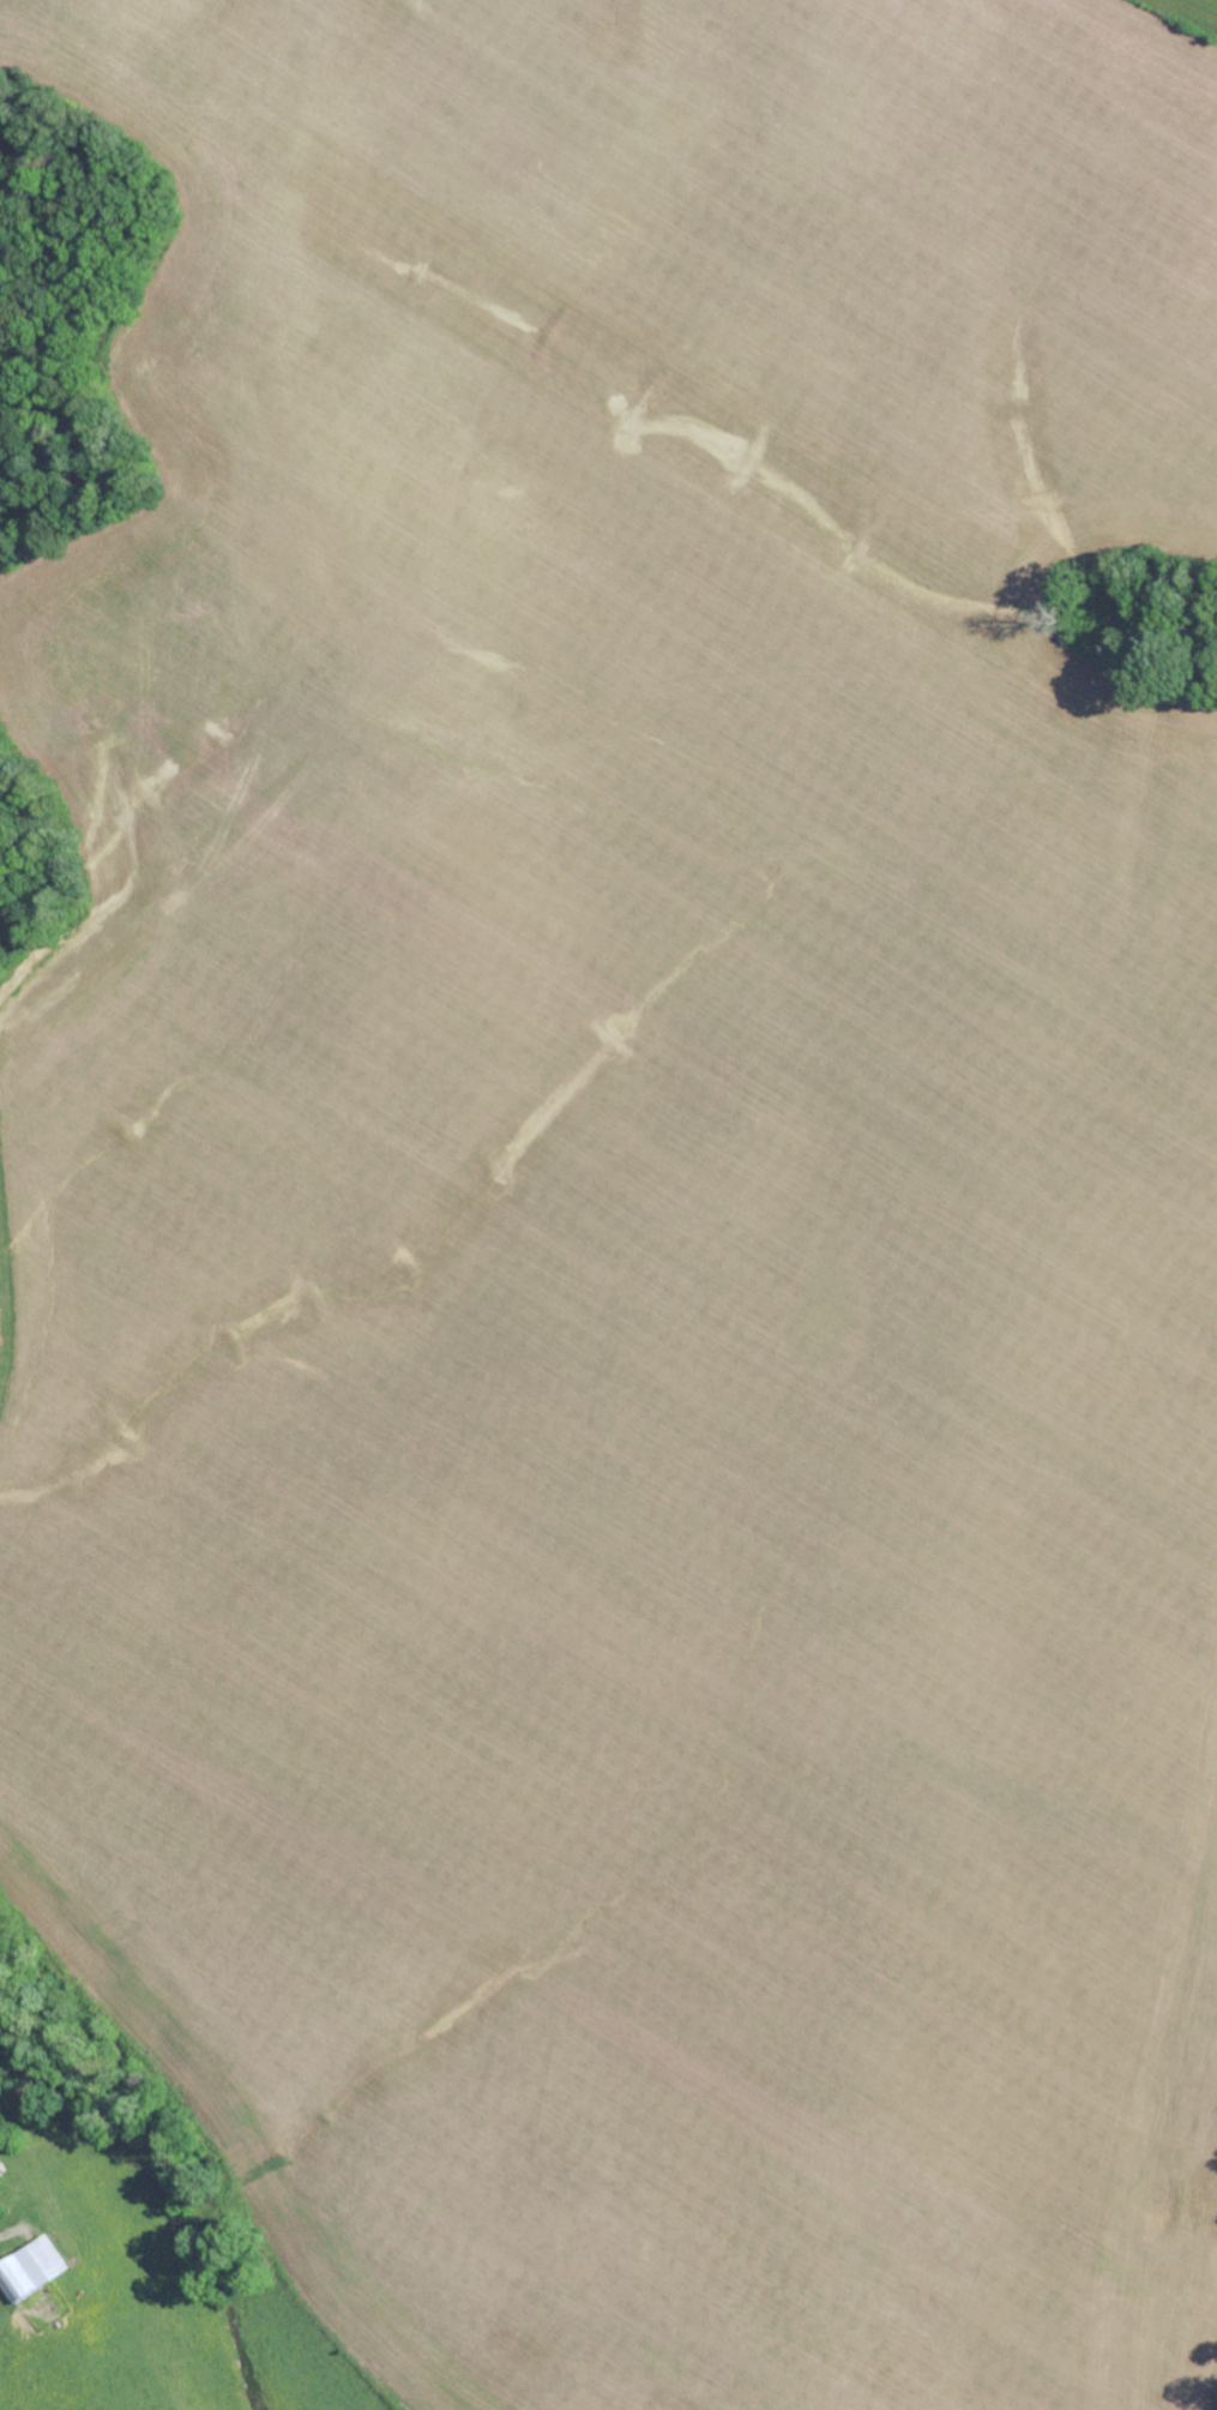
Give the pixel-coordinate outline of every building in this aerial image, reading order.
[(70,2269),(47,2233),(0,2264),(0,2284),(14,2305),(70,2269)]
